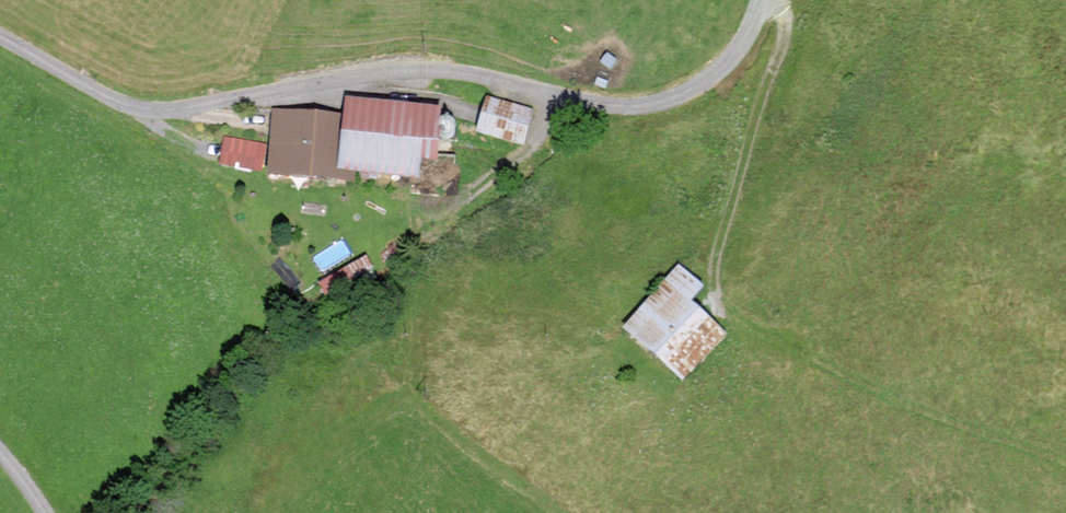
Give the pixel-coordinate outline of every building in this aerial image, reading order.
[(534,108),(485,96),(476,131),(525,143),(534,108)] [(346,113),(269,107),(264,174),(353,181),(354,171),(420,177),(422,161),(433,162),(437,106),(347,98),(346,113)] [(261,168),(262,140),(221,138),(220,166),(261,168)] [(623,329),(683,383),(728,334),(690,300),(702,286),(679,266),(623,329)]
